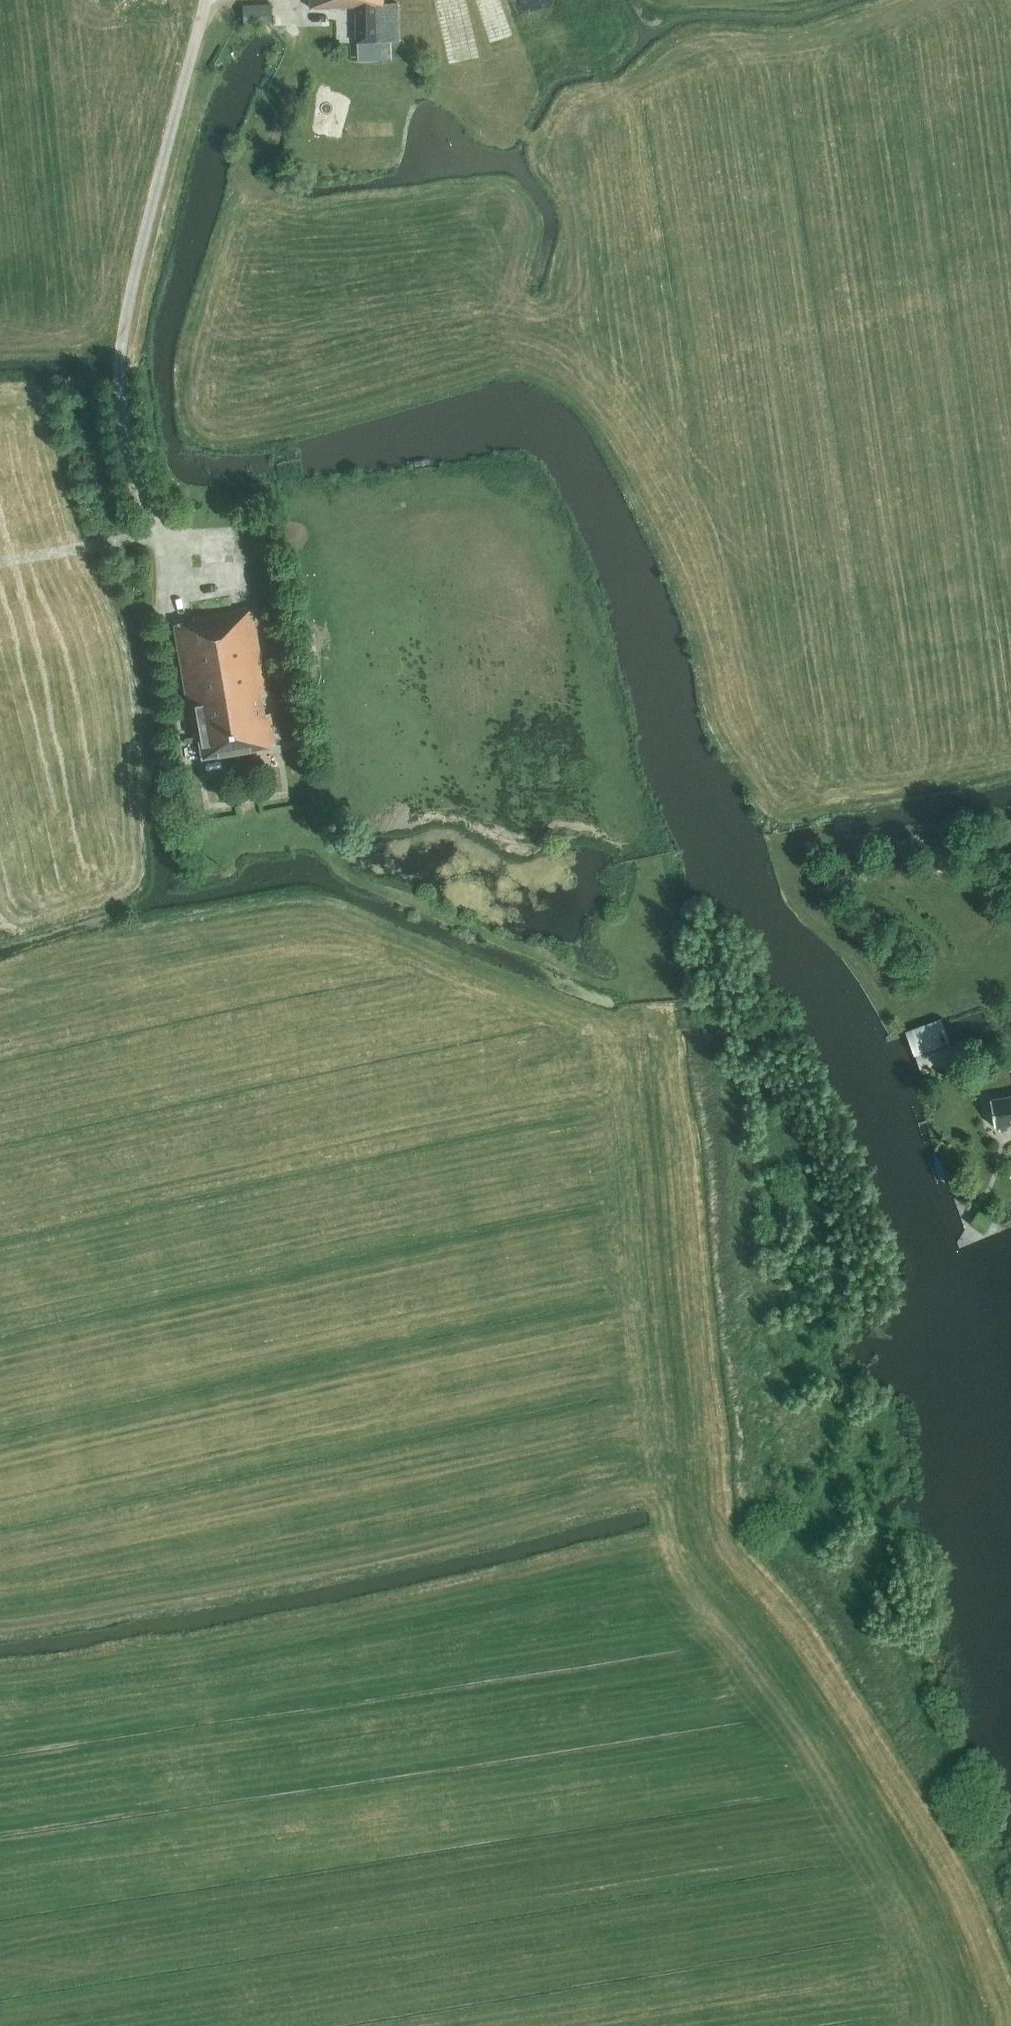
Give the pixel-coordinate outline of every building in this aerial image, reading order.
[(311,8),(357,7),(357,42),(358,42),(359,60),(377,60),(377,42),(400,41),(399,5),(386,5),(385,0),(311,0),(311,8)] [(243,23),(272,22),(271,3),(243,4),(243,23)] [(261,713),(258,695),(267,693),(252,606),(193,616),(193,619),(174,623),(191,726),(197,725),(202,756),(269,745),(269,744),(275,743),(270,711),(261,713)] [(989,1099),(995,1127),(1010,1124),(1010,1094),(989,1099)]
